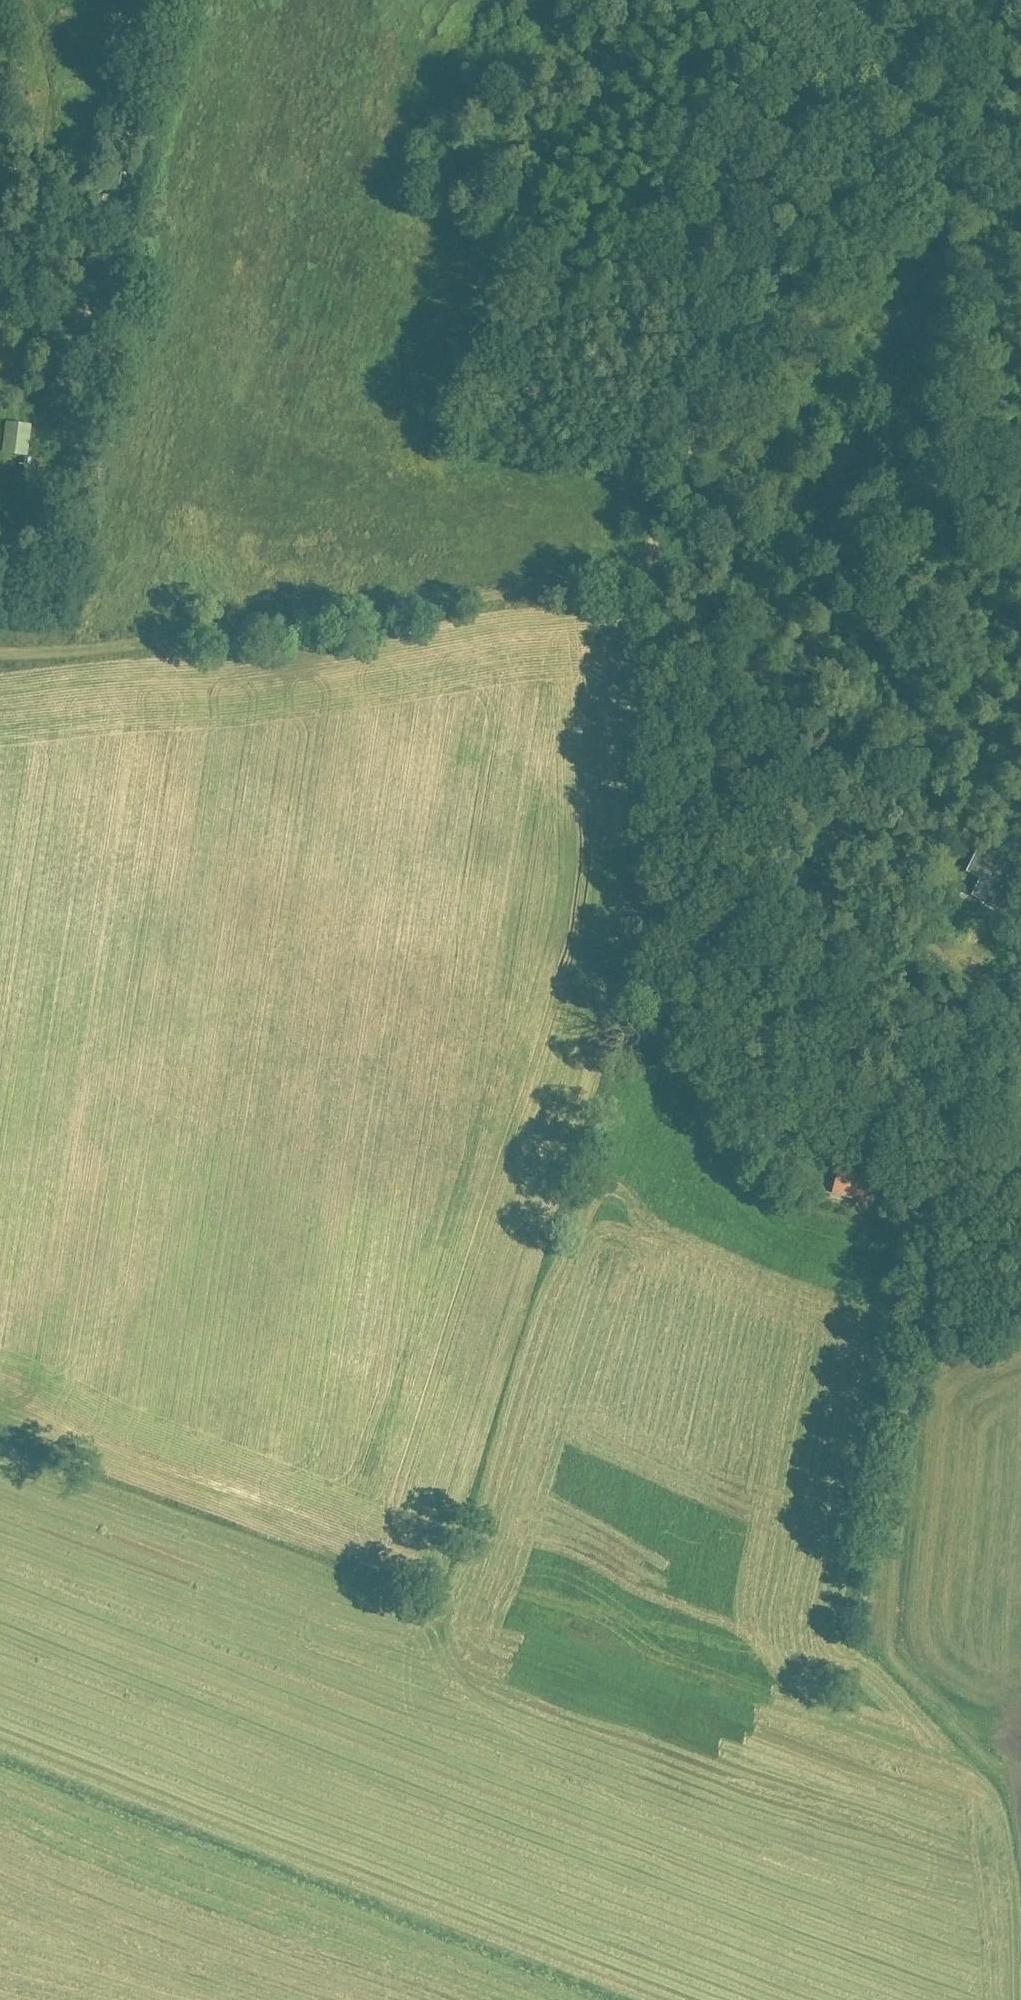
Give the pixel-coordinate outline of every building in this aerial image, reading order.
[(7,424),(3,450),(25,453),(29,427),(7,424)] [(17,471),(17,456),(0,456),(0,471),(17,471)] [(25,458),(23,472),(43,474),(44,460),(25,458)] [(967,871),(981,878),(973,894),(1007,911),(1020,881),(1020,876),(1006,869),(1010,862),(979,847),(967,871)] [(832,1193),(866,1202),(872,1178),(838,1169),(832,1193)]
